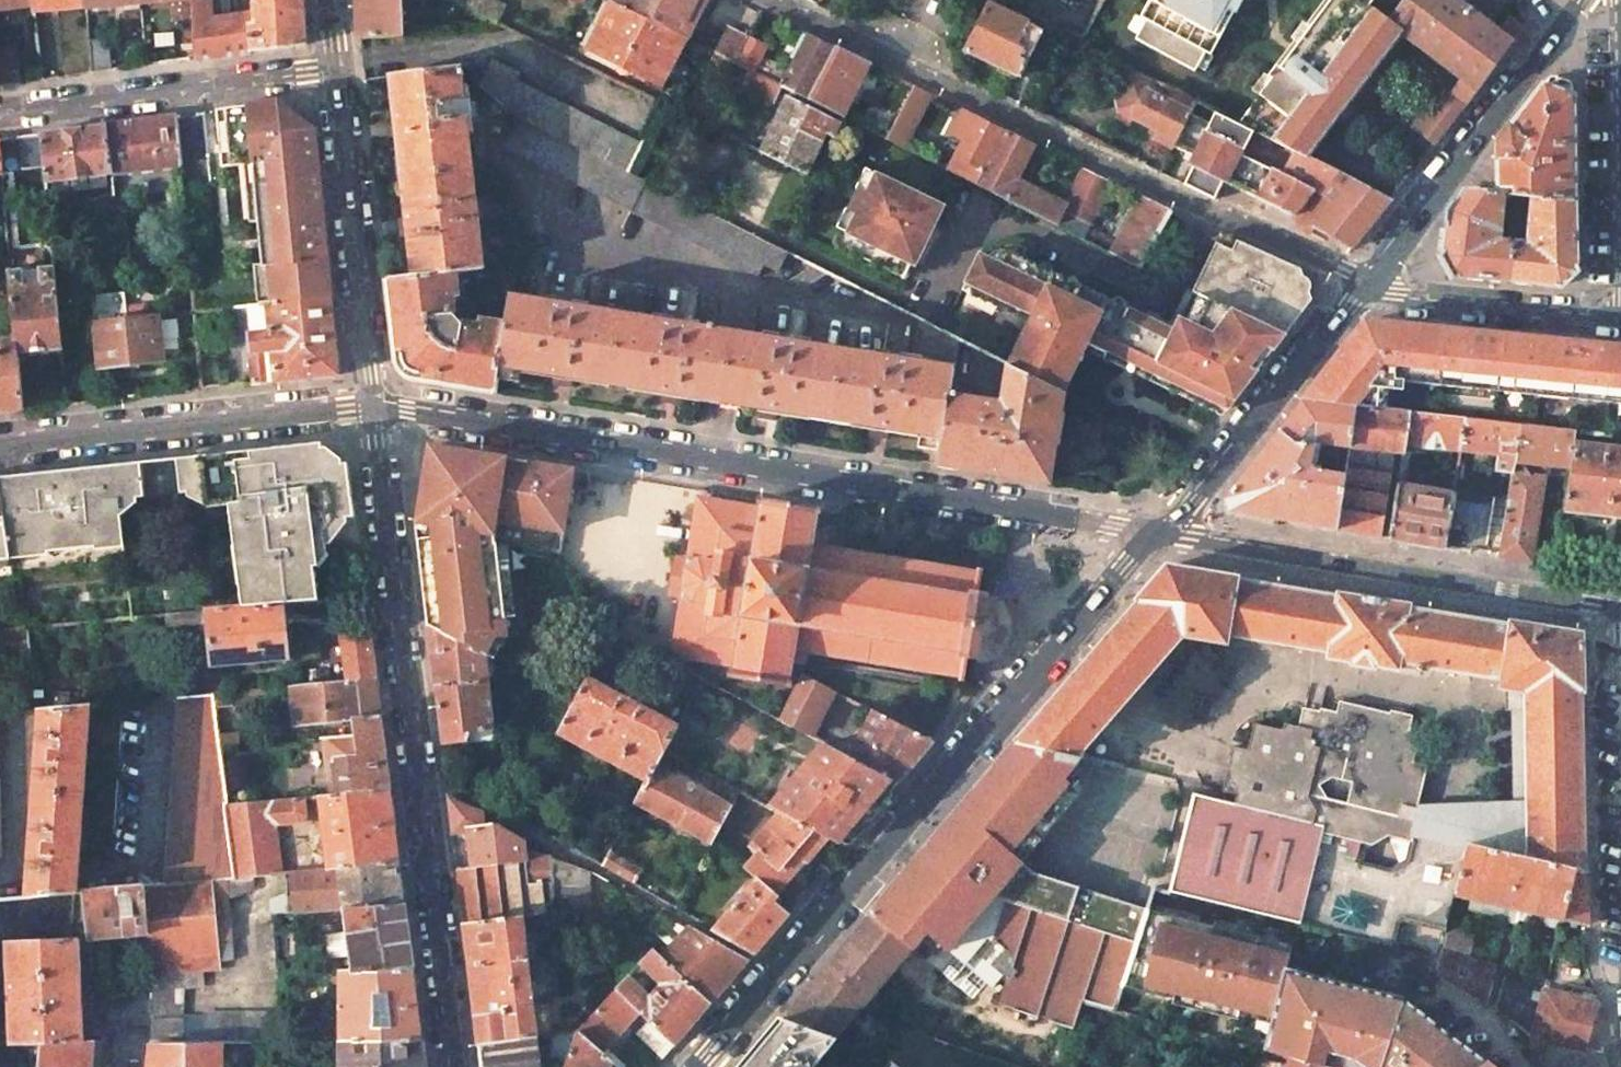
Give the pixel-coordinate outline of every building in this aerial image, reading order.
[(34,6),(33,0),(0,0),(0,11),(34,6)] [(34,6),(34,13),(85,9),(84,0),(33,0),(34,6)] [(85,9),(142,5),(141,0),(84,0),(85,9)] [(192,0),(195,59),(214,57),(251,52),(248,17),(248,12),(236,14),(236,0),(192,0)] [(252,17),(248,17),(251,52),(305,45),(305,24),(303,0),(252,0),(252,17)] [(361,38),(404,37),(402,0),(358,0),(361,38)] [(505,7),(492,0),(446,0),(496,24),(505,7)] [(661,0),(614,0),(612,3),(650,21),(661,0)] [(650,21),(686,39),(697,18),(706,0),(661,0),(650,21)] [(1142,17),(1145,20),(1134,39),(1193,72),(1204,54),(1208,55),(1232,13),(1227,11),(1233,0),(1151,0),(1142,17)] [(1466,103),(1522,29),(1509,19),(1499,33),(1492,27),(1484,21),(1456,0),(1405,0),(1389,22),(1372,10),(1371,11),(1368,8),(1374,0),(1325,0),(1306,25),(1310,27),(1297,44),(1294,41),(1268,76),(1271,79),(1238,123),(1285,147),(1307,158),(1401,34),(1460,78),(1450,92),(1465,103),(1466,103)] [(612,3),(610,2),(586,50),(608,61),(662,87),(686,39),(650,21),(612,3)] [(1044,31),(989,4),(965,51),(1020,78),(1027,64),(1036,46),(1044,31)] [(747,37),(728,28),(715,54),(734,63),(747,37)] [(0,35),(0,85),(20,82),(13,32),(0,35)] [(837,48),(809,35),(795,61),(782,86),(809,100),(837,48)] [(765,47),(747,37),(734,63),(748,70),(753,72),(765,47)] [(109,38),(88,40),(90,73),(112,70),(109,38)] [(870,64),(837,48),(809,100),(843,116),(851,101),(864,77),(870,64)] [(520,74),(492,60),(480,85),(503,106),(502,108),(516,115),(627,171),(640,144),(516,82),(520,74)] [(460,67),(392,75),(397,121),(398,128),(399,135),(403,177),(471,167),(471,165),(467,130),(466,125),(463,96),(460,67)] [(753,72),(748,70),(740,87),(773,103),(781,86),(753,72)] [(1190,114),(1145,91),(1151,80),(1132,70),(1130,70),(1115,99),(1121,120),(1129,124),(1133,117),(1160,131),(1155,139),(1173,147),(1190,114)] [(1568,81),(1556,76),(1552,77),(1550,77),(1550,78),(1549,78),(1548,80),(1547,80),(1545,87),(1542,86),(1497,145),(1497,160),(1497,191),(1499,193),(1498,194),(1502,194),(1532,197),(1574,203),(1573,153),(1572,97),(1570,96),(1572,89),(1571,85),(1571,84),(1570,83),(1569,82),(1568,82),(1568,81)] [(933,95),(915,86),(911,93),(887,138),(904,147),(933,95)] [(1434,143),(1465,103),(1450,92),(1429,118),(1422,112),(1412,127),(1434,143)] [(839,122),(787,97),(761,151),(806,173),(825,134),(833,137),(839,122)] [(1215,200),(1224,184),(1231,188),(1259,201),(1285,147),(1238,123),(1195,102),(1190,114),(1173,147),(1192,157),(1188,165),(1193,167),(1184,185),(1215,200)] [(259,164),(263,221),(266,221),(267,234),(270,265),(267,265),(270,302),(330,296),(328,275),(314,133),(302,122),(278,104),(240,109),(218,111),(221,137),(227,136),(230,167),(246,165),(259,164)] [(1007,131),(965,111),(957,124),(952,134),(954,135),(960,138),(958,142),(944,167),(949,170),(979,185),(1007,131)] [(773,245),(627,171),(516,115),(512,124),(501,147),(758,276),(764,264),(773,245)] [(139,121),(106,126),(110,172),(181,165),(176,116),(139,121)] [(71,130),(41,134),(46,180),(110,172),(106,126),(71,130)] [(1034,144),(1007,131),(979,185),(1005,199),(1019,172),(1022,167),(1034,144)] [(41,134),(17,137),(22,196),(47,193),(46,180),(41,134)] [(230,167),(227,136),(221,137),(224,167),(230,167)] [(1328,234),(1352,248),(1390,201),(1341,176),(1307,158),(1285,147),(1259,201),(1289,215),(1303,221),(1297,228),(1324,242),(1325,239),(1328,234)] [(263,221),(259,164),(246,165),(250,222),(263,221)] [(471,167),(403,177),(409,221),(409,228),(410,236),(415,276),(455,271),(455,273),(483,270),(477,218),(475,204),(471,167)] [(1111,182),(1083,168),(1057,224),(1085,239),(1111,182)] [(1025,175),(1019,172),(1005,199),(1057,224),(1065,206),(1032,189),(1025,185),(1028,179),(1029,177),(1025,175)] [(839,184),(842,177),(835,173),(832,180),(839,184)] [(919,247),(929,226),(935,229),(945,209),(876,175),(867,193),(862,190),(851,212),(857,215),(848,231),(843,228),(835,245),(900,278),(907,265),(915,269),(924,250),(919,247)] [(1446,234),(1444,256),(1456,276),(1508,281),(1512,243),(1498,241),(1499,224),(1500,214),(1502,194),(1498,194),(1465,189),(1449,213),(1446,234)] [(1575,251),(1574,203),(1532,197),(1528,244),(1512,243),(1508,281),(1529,284),(1558,286),(1575,271),(1575,251)] [(1170,211),(1143,198),(1112,253),(1139,267),(1153,242),(1170,211)] [(1170,211),(1153,242),(1170,253),(1184,234),(1193,221),(1170,211)] [(924,250),(935,229),(929,226),(919,247),(924,250)] [(1216,249),(1180,320),(1181,321),(1188,324),(1196,328),(1239,242),(1223,235),(1216,249)] [(1240,391),(1280,340),(1310,302),(1302,270),(1298,268),(1286,263),(1264,253),(1239,242),(1196,328),(1188,324),(1181,339),(1174,335),(1162,329),(1154,345),(1171,354),(1159,377),(1179,387),(1173,398),(1218,421),(1240,391)] [(773,245),(764,264),(777,271),(787,252),(773,245)] [(1128,315),(1013,254),(1006,268),(984,257),(966,291),(1032,326),(1011,366),(1064,392),(1067,394),(1078,372),(1068,366),(1075,355),(1084,360),(1088,352),(1093,343),(1112,352),(1124,329),(1143,339),(1151,323),(1152,322),(1130,311),(1128,315)] [(254,266),(257,304),(259,304),(268,303),(270,302),(267,265),(254,266)] [(53,267),(11,272),(12,275),(18,341),(19,354),(61,350),(57,298),(53,267)] [(415,276),(388,279),(398,360),(407,370),(417,379),(497,393),(499,379),(501,366),(508,326),(505,325),(483,322),(483,327),(469,325),(465,325),(465,327),(463,327),(460,324),(452,315),(452,313),(454,313),(453,296),(458,296),(455,273),(455,271),(415,276)] [(121,291),(105,293),(108,320),(123,319),(121,291)] [(270,302),(268,303),(270,329),(270,333),(272,348),(275,382),(338,375),(330,296),(270,302)] [(551,304),(510,298),(505,325),(508,326),(501,366),(499,379),(519,382),(521,369),(554,374),(573,377),(611,383),(621,316),(580,309),(551,304)] [(1219,421),(1313,302),(1314,299),(1310,302),(1280,340),(1240,391),(1218,421),(1219,421)] [(108,320),(95,322),(99,368),(164,361),(160,315),(123,319),(108,320)] [(662,322),(621,316),(611,383),(664,392),(683,395),(702,398),(711,399),(721,401),(732,333),(722,331),(713,330),(691,327),(662,322)] [(959,339),(919,319),(912,362),(954,369),(959,339)] [(1181,339),(1188,324),(1181,321),(1174,335),(1181,339)] [(1502,335),(1364,322),(1318,380),(1302,401),(1345,406),(1357,407),(1375,409),(1377,389),(1388,390),(1402,391),(1404,382),(1479,390),(1480,381),(1498,383),(1502,335)] [(1154,345),(1162,329),(1151,323),(1143,339),(1154,345)] [(262,334),(250,335),(251,350),(272,348),(270,333),(270,329),(261,330),(262,334)] [(1088,352),(1173,398),(1179,387),(1159,377),(1171,354),(1154,345),(1143,339),(1124,329),(1112,352),(1093,343),(1088,352)] [(741,335),(732,333),(721,401),(731,402),(740,404),(759,407),(778,410),(832,419),(843,351),(802,344),(772,340),(751,336),(741,335)] [(1502,335),(1498,383),(1512,384),(1512,393),(1620,404),(1620,347),(1592,344),(1502,335)] [(0,343),(0,412),(24,410),(19,354),(18,341),(0,343)] [(251,350),(249,350),(253,384),(270,383),(275,382),(272,348),(251,350)] [(884,358),(843,351),(832,419),(870,425),(889,428),(922,434),(920,445),(939,449),(942,437),(949,397),(950,394),(954,369),(912,362),(905,361),(884,358)] [(1003,406),(956,398),(949,397),(942,437),(939,449),(937,464),(989,472),(1043,481),(1055,411),(1060,412),(1063,394),(1064,392),(1011,366),(1009,364),(1008,366),(1003,406)] [(1498,383),(1480,381),(1479,390),(1497,391),(1498,383)] [(1512,384),(1498,383),(1497,391),(1512,393),(1512,384)] [(1388,390),(1377,389),(1375,409),(1386,410),(1388,390)] [(1345,406),(1302,401),(1282,426),(1224,500),(1229,512),(1285,521),(1337,529),(1346,476),(1319,472),(1313,472),(1308,471),(1312,455),(1348,459),(1350,448),(1357,407),(1345,406)] [(1375,409),(1357,407),(1350,448),(1394,453),(1403,454),(1404,442),(1408,413),(1386,410),(1375,409)] [(1466,420),(1408,413),(1404,442),(1410,442),(1461,448),(1466,420)] [(1486,422),(1466,420),(1461,448),(1461,450),(1500,455),(1515,456),(1521,426),(1517,426),(1486,422)] [(1577,433),(1521,426),(1515,456),(1514,462),(1571,469),(1575,446),(1577,433)] [(284,604),(319,601),(313,553),(327,550),(324,531),(328,526),(333,521),(354,518),(348,465),(335,467),(322,458),(320,444),(179,459),(183,494),(208,491),(211,509),(231,507),(243,608),(284,604)] [(1575,446),(1571,469),(1566,496),(1563,511),(1620,518),(1620,450),(1575,446)] [(418,528),(429,628),(484,657),(493,662),(506,637),(493,544),(494,533),(496,521),(506,459),(490,456),(431,447),(418,528)] [(1394,453),(1350,448),(1348,459),(1346,476),(1337,529),(1381,537),(1394,453)] [(1515,456),(1500,455),(1495,470),(1512,473),(1514,462),(1515,456)] [(589,473),(506,459),(496,521),(563,531),(567,503),(584,505),(588,482),(589,473)] [(112,478),(107,478),(105,468),(105,467),(104,467),(26,476),(28,503),(3,505),(10,547),(52,542),(52,549),(97,544),(97,538),(122,534),(120,513),(124,513),(127,512),(126,505),(126,502),(143,499),(142,488),(139,464),(115,466),(115,470),(124,469),(125,476),(121,477),(112,478)] [(1544,477),(1512,473),(1497,556),(1532,562),(1544,477)] [(3,505),(28,503),(26,476),(0,479),(0,487),(3,505)] [(1404,485),(1398,484),(1390,539),(1401,541),(1445,548),(1453,494),(1404,485)] [(12,558),(10,547),(3,505),(0,487),(0,559),(12,558)] [(1490,497),(1454,492),(1453,494),(1445,548),(1471,552),(1486,545),(1494,503),(1490,497)] [(968,658),(977,659),(987,594),(979,593),(982,569),(977,569),(977,571),(823,546),(821,538),(814,534),(818,514),(820,514),(821,511),(821,509),(759,499),(758,500),(758,504),(760,504),(760,509),(699,500),(689,560),(675,558),(669,595),(683,597),(673,655),(732,665),(730,676),(791,685),(791,683),(788,682),(792,661),(803,663),(805,653),(959,678),(959,680),(964,681),(968,658)] [(1552,509),(1547,508),(1538,563),(1554,566),(1563,511),(1552,509)] [(1140,601),(1016,743),(1077,757),(1181,636),(1226,644),(1228,634),(1329,651),(1328,657),(1398,669),(1399,663),(1501,680),(1500,688),(1510,690),(1507,710),(1525,713),(1527,801),(1528,849),(1526,858),(1574,869),(1583,871),(1579,691),(1582,691),(1581,634),(1511,623),(1510,625),(1493,623),(1408,609),(1409,606),(1374,600),(1339,594),(1338,597),(1250,582),(1237,580),(1237,577),(1167,566),(1138,599),(1140,601)] [(12,587),(14,609),(21,608),(17,586),(12,587)] [(183,588),(164,589),(165,599),(184,597),(183,588)] [(289,660),(284,604),(243,608),(167,615),(168,627),(209,624),(212,666),(289,660)] [(29,654),(26,628),(24,628),(0,631),(0,657),(29,654)] [(431,643),(436,687),(487,681),(484,657),(429,628),(431,643)] [(305,686),(375,680),(369,631),(341,635),(345,662),(303,666),(305,686)] [(305,686),(303,666),(289,668),(291,687),(305,686)] [(809,734),(832,689),(802,674),(779,719),(809,734)] [(574,705),(558,735),(647,781),(655,766),(676,726),(587,679),(574,705)] [(353,718),(380,715),(379,708),(375,680),(305,686),(291,687),(296,723),(353,718)] [(441,733),(443,745),(494,739),(487,681),(436,687),(441,733)] [(212,693),(179,697),(165,885),(237,878),(227,806),(218,745),(212,693)] [(89,705),(43,709),(32,885),(31,897),(75,893),(77,893),(77,881),(79,849),(87,743),(89,705)] [(1302,711),(1296,738),(1308,741),(1306,748),(1311,749),(1310,754),(1314,755),(1303,803),(1312,816),(1310,824),(1323,827),(1321,834),(1367,844),(1371,845),(1388,837),(1411,843),(1413,833),(1411,832),(1418,804),(1426,767),(1413,765),(1418,735),(1408,733),(1412,719),(1390,713),(1389,717),(1341,705),(1338,716),(1322,712),(1321,715),(1302,711)] [(685,709),(681,717),(689,722),(693,713),(685,709)] [(851,757),(898,782),(907,772),(933,741),(874,711),(851,757)] [(338,795),(390,790),(389,782),(380,715),(353,718),(354,732),(356,754),(327,759),(334,763),(338,795)] [(1235,805),(1310,824),(1312,816),(1303,803),(1314,755),(1310,754),(1311,749),(1306,748),(1308,741),(1296,738),(1295,743),(1292,746),(1288,747),(1283,747),(1279,743),(1277,739),(1278,734),(1254,727),(1247,751),(1233,748),(1221,792),(1237,796),(1235,805)] [(323,735),(327,759),(356,754),(354,732),(323,735)] [(934,839),(870,914),(912,949),(927,932),(956,955),(941,973),(951,981),(966,964),(973,969),(958,987),(972,999),(987,981),(993,986),(1004,973),(1009,977),(1000,1005),(1074,1026),(1081,1002),(1116,1011),(1128,970),(1148,910),(1032,882),(1014,857),(1072,789),(1061,779),(1081,757),(1077,757),(1016,743),(985,779),(934,839)] [(780,814),(823,836),(836,843),(846,830),(853,835),(873,811),(898,782),(851,757),(827,744),(811,770),(807,768),(797,786),(792,783),(776,812),(780,814)] [(647,781),(635,803),(710,843),(712,839),(729,806),(655,766),(647,781)] [(329,869),(399,862),(395,827),(390,790),(338,795),(320,797),(329,869)] [(1299,924),(1321,834),(1323,827),(1310,824),(1235,805),(1193,795),(1169,892),(1299,924)] [(307,817),(305,798),(227,806),(237,878),(252,877),(280,874),(275,826),(302,823),(307,817)] [(468,831),(472,867),(526,862),(525,850),(524,840),(513,834),(450,798),(454,833),(468,831)] [(1527,801),(1418,804),(1411,832),(1413,833),(1469,846),(1526,858),(1528,849),(1527,801)] [(759,853),(746,868),(758,879),(775,893),(823,836),(780,814),(752,847),(759,853)] [(1321,834),(1299,924),(1396,947),(1405,910),(1449,921),(1456,895),(1469,846),(1413,833),(1411,843),(1406,861),(1390,870),(1363,863),(1367,844),(1321,834)] [(710,843),(707,848),(721,861),(728,853),(712,839),(710,843)] [(1469,846),(1456,895),(1515,909),(1520,910),(1562,919),(1574,869),(1526,858),(1469,846)] [(526,862),(528,885),(552,882),(551,855),(525,850),(526,862)] [(610,852),(603,866),(634,883),(641,869),(610,852)] [(555,859),(551,855),(552,882),(554,913),(591,910),(591,871),(555,859)] [(345,909),(405,905),(402,882),(401,873),(399,862),(329,869),(293,873),(294,883),(294,891),(296,913),(345,909)] [(462,908),(464,924),(523,917),(554,913),(552,882),(528,885),(526,862),(472,867),(458,869),(462,908)] [(1583,871),(1574,869),(1562,919),(1586,925),(1586,896),(1585,872),(1583,871)] [(165,885),(144,887),(147,935),(150,989),(204,985),(203,971),(219,969),(219,961),(232,959),(228,899),(253,890),(252,877),(237,878),(165,885)] [(715,930),(754,952),(779,922),(785,915),(771,902),(777,895),(775,893),(758,879),(749,890),(745,886),(726,909),(730,912),(715,930)] [(84,892),(88,940),(95,939),(100,939),(147,935),(144,887),(84,892)] [(271,915),(296,913),(294,891),(270,901),(271,915)] [(31,897),(19,898),(20,943),(75,941),(75,893),(31,897)] [(353,973),(413,969),(406,915),(405,905),(345,909),(353,973)] [(1293,945),(1148,910),(1128,970),(1148,975),(1146,980),(1176,987),(1173,998),(1222,1010),(1238,1014),(1242,998),(1277,1006),(1286,971),(1293,945)] [(841,949),(783,1018),(838,1039),(912,949),(870,914),(841,949)] [(475,1015),(479,1045),(538,1036),(534,1004),(533,998),(523,917),(464,924),(475,1015)] [(272,924),(257,926),(259,980),(276,979),(272,924)] [(662,957),(710,1003),(739,968),(746,960),(689,928),(662,957)] [(81,987),(79,940),(75,941),(20,943),(8,943),(10,1041),(41,1041),(83,1041),(82,1022),(81,987)] [(646,1022),(674,1045),(679,1038),(710,1003),(662,957),(653,948),(613,993),(636,1013),(646,1022)] [(1438,971),(1486,1005),(1496,966),(1442,952),(1438,971)] [(341,1041),(424,1041),(422,1029),(413,969),(353,973),(341,973),(341,1041)] [(1286,971),(1277,1006),(1265,1052),(1289,1058),(1321,1066),(1381,1066),(1404,1000),(1286,971)] [(150,994),(152,1020),(182,1019),(183,990),(150,992),(150,994)] [(1544,990),(1532,1038),(1585,1049),(1597,1003),(1544,990)] [(613,993),(577,1032),(601,1053),(636,1013),(613,993)] [(106,1027),(152,1024),(152,1020),(150,994),(104,996),(106,1027)] [(550,996),(533,998),(534,1004),(551,1003),(550,996)] [(1404,1000),(1381,1066),(1482,1066),(1486,1062),(1404,1000)] [(186,1019),(182,1019),(181,1041),(221,1041),(282,1041),(279,1013),(204,1014),(204,1017),(186,1016),(186,1019)] [(838,1039),(783,1018),(741,1066),(813,1066),(838,1039)] [(152,1024),(151,1041),(181,1041),(182,1019),(152,1020),(152,1024)] [(646,1022),(635,1035),(663,1058),(674,1045),(646,1022)] [(612,1063),(601,1053),(577,1032),(566,1066),(610,1066),(612,1063)] [(538,1036),(479,1045),(481,1066),(541,1066),(538,1036)] [(1589,1061),(1589,1050),(1585,1049),(1532,1038),(1531,1062),(1540,1066),(1541,1066),(1589,1066),(1589,1061)] [(83,1041),(41,1041),(39,1066),(92,1066),(94,1041),(83,1041)] [(221,1041),(181,1041),(151,1041),(148,1066),(221,1066),(221,1041)] [(424,1041),(341,1041),(341,1066),(426,1066),(424,1041)] [(1289,1058),(1285,1066),(1321,1066),(1289,1058)]
